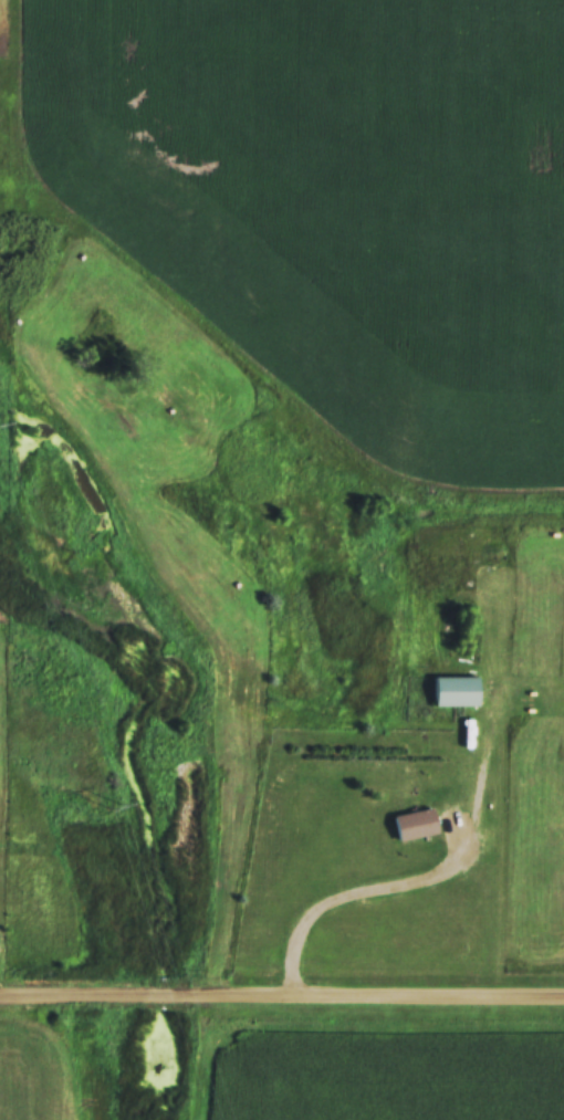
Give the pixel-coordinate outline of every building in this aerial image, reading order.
[(475,707),(475,677),(430,677),(430,707),(475,707)] [(389,817),(394,842),(435,835),(430,809),(389,817)]
